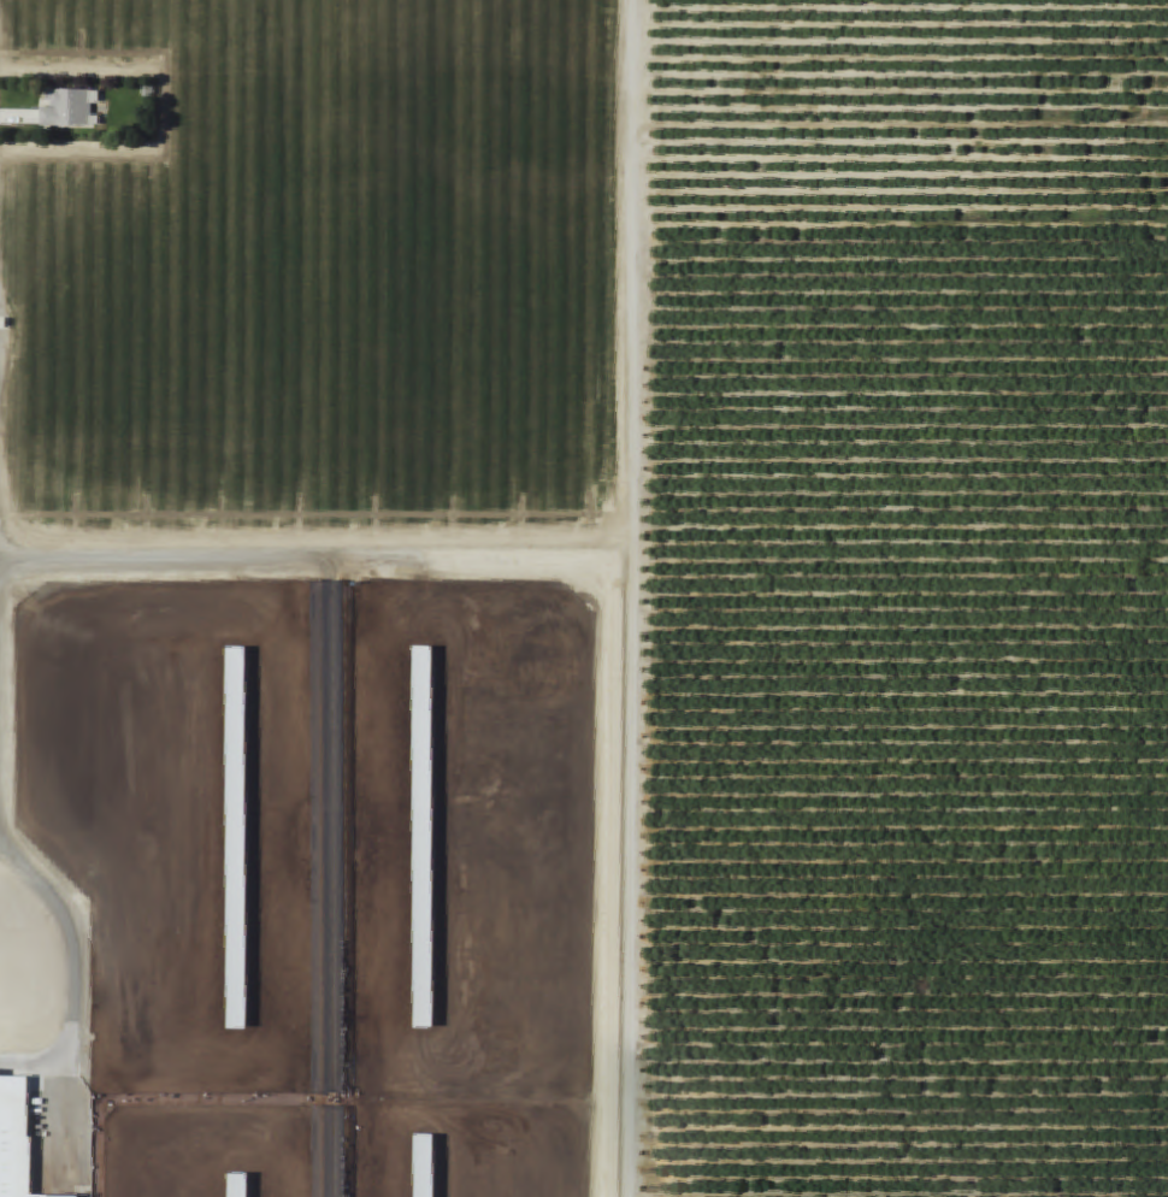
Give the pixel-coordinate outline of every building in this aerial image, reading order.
[(99,91),(43,91),(43,127),(99,127),(99,116),(92,116),(92,105),(99,105),(99,91)] [(433,647),(414,647),(414,1029),(433,1029),(433,647)] [(228,813),(246,813),(245,648),(226,648),(228,813)] [(228,1030),(246,1030),(246,940),(228,940),(228,1030)] [(30,1196),(30,1076),(0,1076),(0,1196),(78,1196),(30,1196)] [(434,1136),(415,1136),(415,1196),(435,1196),(434,1136)] [(249,1175),(230,1175),(230,1196),(249,1196),(249,1175)]
